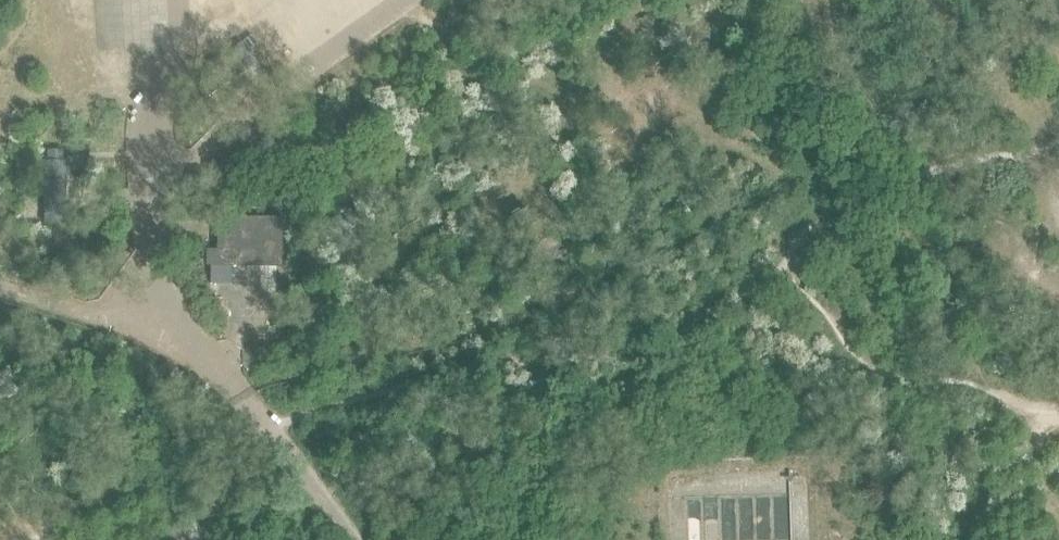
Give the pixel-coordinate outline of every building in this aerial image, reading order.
[(218,91),(206,75),(198,80),(209,97),(218,91)] [(46,163),(45,163),(44,226),(67,226),(67,163),(65,163),(65,152),(62,152),(49,152),(47,152),(47,163),(46,163)] [(281,222),(279,222),(220,221),(220,257),(210,257),(210,264),(280,266),(281,222)]
